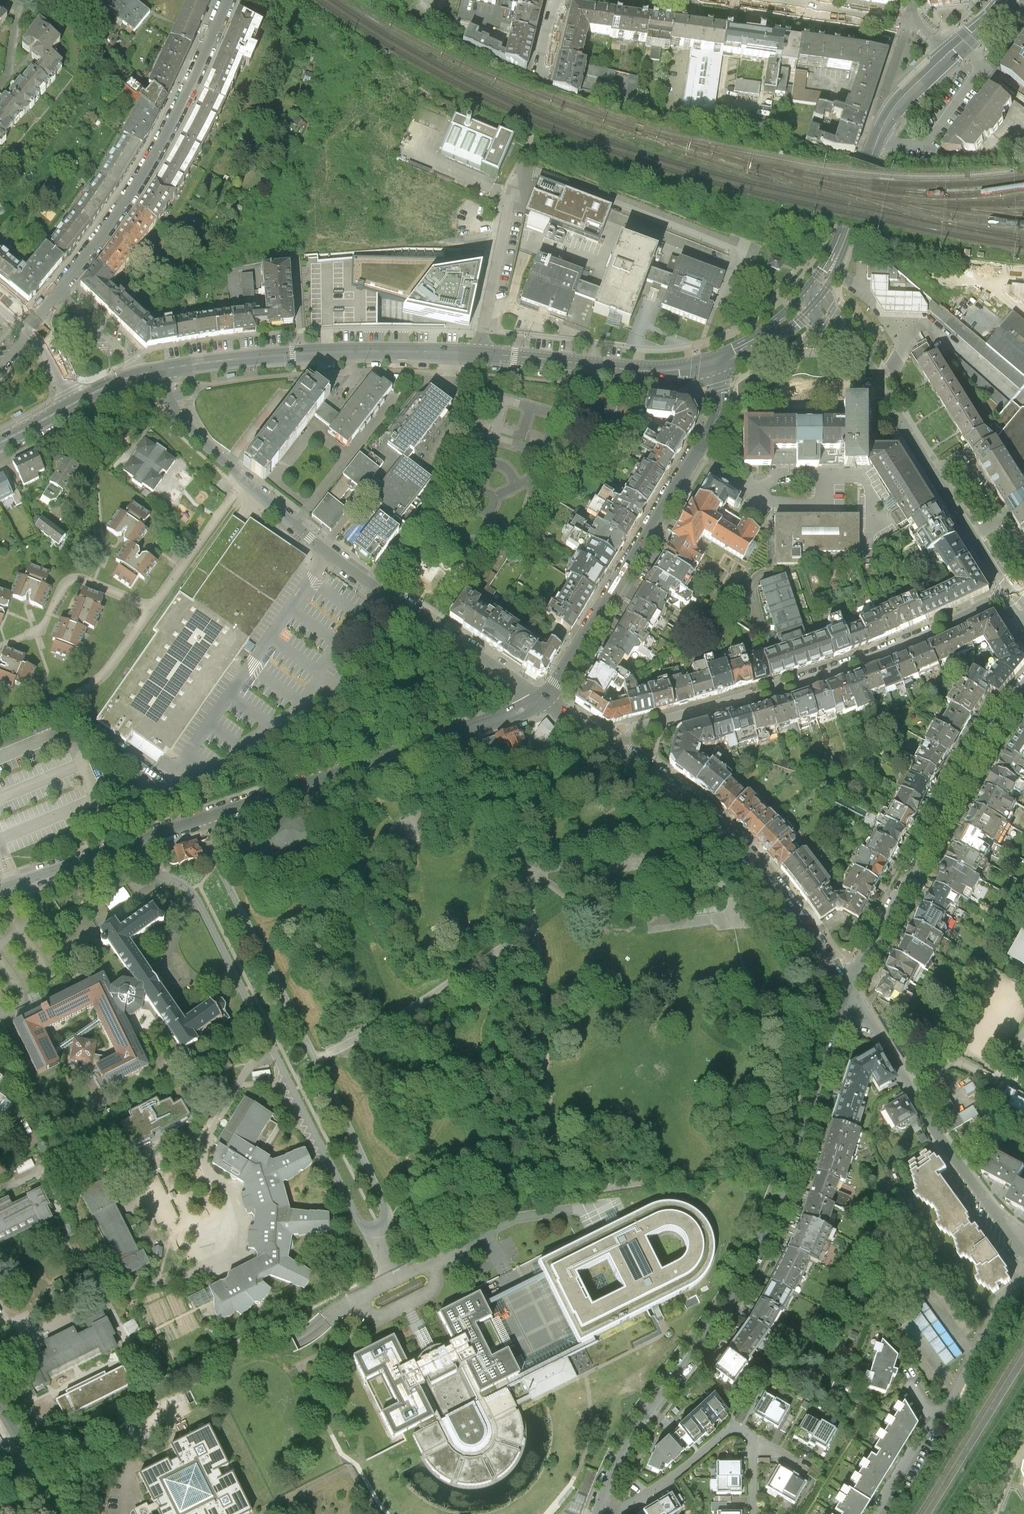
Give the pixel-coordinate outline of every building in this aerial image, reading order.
[(134,33),(150,14),(133,0),(94,0),(134,33)] [(172,39),(192,48),(213,0),(189,0),(172,39)] [(511,10),(517,11),(539,16),(541,5),(543,0),(514,0),(511,10)] [(245,9),(234,36),(255,44),(261,29),(264,31),(268,20),(245,9)] [(568,25),(566,32),(586,37),(588,32),(610,35),(613,15),(599,12),(572,9),(568,25)] [(539,16),(517,11),(513,28),(512,32),(534,37),(535,33),(537,26),(539,16)] [(648,19),(613,15),(610,35),(610,37),(645,41),(648,19)] [(672,23),(648,19),(645,41),(645,46),(651,47),(661,48),(669,49),(669,45),(672,23)] [(30,34),(23,43),(30,49),(34,44),(37,47),(31,54),(42,62),(50,53),(59,42),(48,34),(51,30),(39,20),(29,33),(30,34)] [(672,23),(669,45),(691,48),(722,53),(723,53),(726,31),(706,28),(703,28),(695,27),(695,26),(672,23)] [(511,35),(507,49),(501,48),(500,49),(487,42),(488,40),(481,37),(480,39),(476,37),(478,32),(470,28),(463,41),(492,55),(526,70),(530,55),(533,41),(534,37),(512,32),(511,35)] [(767,64),(764,92),(775,93),(778,70),(779,65),(783,39),(772,38),(743,33),(726,31),(723,53),(773,60),(773,64),(768,63),(767,64)] [(566,32),(560,58),(580,63),(586,37),(566,32)] [(1014,46),(1023,53),(1023,32),(1014,46)] [(262,47),(255,44),(234,36),(223,64),(244,74),(249,61),(255,63),(262,47)] [(172,39),(160,65),(180,75),(186,61),(192,48),(172,39)] [(799,41),(783,39),(779,65),(796,68),(796,62),(799,41)] [(820,44),(799,41),(796,62),(857,71),(857,69),(861,69),(850,104),(846,103),(843,112),(865,119),(876,85),(886,54),(866,50),(866,51),(852,49),(836,46),(820,44)] [(1000,66),(1022,82),(1023,79),(1023,53),(1014,46),(1011,50),(1000,66)] [(661,48),(651,47),(650,59),(659,61),(661,48)] [(722,53),(691,48),(682,114),(712,118),(722,53)] [(63,64),(50,53),(42,62),(34,72),(31,69),(21,82),(40,97),(62,70),(60,68),(63,64)] [(560,58),(552,89),(576,98),(585,64),(580,63),(560,58)] [(232,101),(244,74),(223,64),(211,91),(232,101)] [(174,88),(180,75),(160,65),(150,86),(153,89),(168,101),(174,88)] [(616,72),(590,66),(587,76),(613,83),(616,72)] [(788,71),(778,70),(775,93),(775,98),(791,101),(793,86),(786,85),(788,71)] [(807,72),(795,70),(793,86),(791,101),(817,105),(823,106),(828,107),(831,94),(804,90),(807,72)] [(640,78),(630,76),(624,114),(635,115),(640,78)] [(761,82),(736,78),(735,91),(759,94),(761,82)] [(7,138),(5,137),(13,127),(24,113),(26,114),(27,113),(40,97),(21,82),(7,99),(5,97),(0,104),(0,147),(7,138)] [(159,118),(168,101),(153,89),(147,95),(132,82),(126,90),(141,103),(159,118)] [(1011,101),(990,85),(968,114),(958,127),(942,148),(947,151),(963,151),(966,148),(969,150),(976,150),(990,132),(993,134),(1005,115),(1003,113),(1011,101)] [(211,91),(196,121),(216,132),(232,101),(211,91)] [(143,148),(159,118),(141,103),(123,137),(125,138),(143,148)] [(823,106),(817,105),(813,117),(822,120),(823,116),(832,119),(835,117),(835,116),(842,118),(839,130),(859,136),(862,128),(865,119),(843,112),(828,107),(823,106)] [(715,107),(713,120),(729,123),(729,122),(765,129),(767,117),(715,107)] [(196,121),(180,152),(199,162),(216,132),(196,121)] [(856,145),(859,136),(839,130),(834,144),(828,142),(826,139),(817,136),(819,130),(809,127),(805,142),(832,151),(854,154),(856,145)] [(513,141),(498,135),(482,172),(497,179),(513,141)] [(125,138),(101,177),(118,188),(143,148),(125,138)] [(177,196),(199,162),(180,152),(156,184),(177,196)] [(101,177),(74,213),(92,227),(118,188),(101,177)] [(568,189),(567,193),(537,182),(525,215),(529,217),(527,226),(544,232),(549,224),(597,243),(612,205),(568,189)] [(156,184),(137,212),(157,226),(177,196),(156,184)] [(437,195),(433,193),(435,188),(432,187),(428,197),(446,203),(450,193),(439,189),(437,195)] [(137,212),(121,235),(141,249),(157,226),(137,212)] [(74,213),(46,246),(64,261),(92,227),(74,213)] [(116,282),(141,249),(121,235),(97,267),(116,282)] [(537,255),(520,300),(566,317),(574,296),(596,304),(593,313),(608,319),(621,324),(624,325),(629,327),(645,282),(656,286),(668,290),(661,306),(660,309),(705,325),(712,307),(707,305),(712,294),(717,295),(724,277),(679,260),(672,279),(650,271),(656,254),(619,240),(601,290),(580,282),(583,272),(537,255)] [(23,268),(22,269),(8,285),(30,303),(64,261),(46,246),(26,270),(23,268)] [(0,251),(0,279),(8,285),(22,269),(0,251)] [(445,261),(428,260),(353,258),(318,260),(322,326),(377,325),(377,310),(377,293),(411,303),(403,313),(460,325),(467,327),(483,258),(446,257),(445,261)] [(783,261),(770,257),(767,267),(780,271),(781,266),(783,261)] [(262,267),(266,315),(267,324),(267,327),(294,325),(292,304),(289,266),(262,267)] [(868,279),(897,280),(897,272),(892,267),(868,266),(868,279)] [(80,287),(102,308),(114,293),(110,289),(116,282),(97,267),(80,287)] [(241,274),(244,311),(256,310),(253,273),(241,274)] [(888,278),(871,277),(871,290),(870,293),(883,313),(904,314),(928,315),(928,306),(921,294),(888,293),(888,278)] [(1000,294),(1023,311),(1023,288),(999,285),(1000,294)] [(117,296),(114,293),(102,308),(134,339),(150,321),(121,293),(117,296)] [(932,300),(926,307),(1021,391),(1023,387),(1023,377),(986,346),(951,316),(932,300)] [(267,324),(266,315),(259,316),(259,311),(256,310),(244,311),(232,312),(234,335),(257,333),(257,325),(263,325),(267,324)] [(214,314),(217,337),(234,335),(232,312),(214,314)] [(986,346),(1023,377),(1023,322),(1014,313),(1006,323),(986,346)] [(195,317),(198,340),(217,337),(214,314),(195,317)] [(177,344),(198,340),(195,317),(174,321),(177,344)] [(155,325),(150,321),(134,339),(146,351),(149,348),(177,344),(174,321),(155,325)] [(919,349),(911,354),(920,367),(936,357),(926,341),(917,347),(919,349)] [(943,353),(949,360),(1004,411),(1010,404),(949,349),(943,353)] [(938,356),(936,357),(920,367),(929,381),(945,408),(960,432),(967,444),(985,432),(938,356)] [(370,379),(363,388),(382,403),(393,389),(383,381),(381,384),(372,377),(370,379)] [(304,381),(292,397),(314,414),(323,402),(329,394),(315,384),(313,387),(304,381)] [(364,426),(382,403),(363,388),(356,397),(345,412),(364,426)] [(442,397),(430,388),(392,436),(395,438),(389,446),(405,458),(408,461),(413,455),(414,453),(418,456),(449,417),(445,414),(452,405),(442,397)] [(287,404),(277,418),(299,434),(314,414),(292,397),(287,404)] [(674,401),(647,397),(645,416),(671,419),(674,401)] [(749,464),(776,464),(776,446),(800,446),(801,464),(823,464),(823,445),(846,444),(846,464),(860,464),(874,464),(876,464),(911,525),(937,508),(900,446),(872,446),(871,401),(842,400),(841,419),(805,419),(748,419),(749,464)] [(686,403),(674,401),(671,419),(674,421),(675,423),(669,432),(684,441),(696,421),(695,418),(689,406),(686,403)] [(349,446),(364,426),(345,412),(342,416),(337,413),(323,402),(314,414),(332,427),(329,432),(349,446)] [(1018,406),(1012,402),(1010,404),(1004,411),(987,431),(985,432),(997,442),(1023,411),(1018,406)] [(1023,411),(997,442),(985,432),(967,444),(974,454),(1005,505),(1006,508),(1007,508),(1008,508),(1012,513),(1014,517),(1014,519),(1014,520),(1023,536),(1023,411)] [(268,429),(260,439),(282,456),(299,434),(277,418),(268,429)] [(684,441),(669,432),(666,430),(656,448),(658,449),(673,459),(684,441)] [(141,483),(143,481),(155,489),(164,476),(159,473),(162,467),(167,471),(177,456),(165,448),(166,446),(158,441),(157,443),(146,436),(137,449),(135,452),(133,454),(124,468),(134,475),(132,477),(141,483)] [(83,441),(78,437),(72,445),(80,451),(84,446),(81,444),(83,441)] [(266,478),(282,456),(260,439),(251,451),(244,461),(266,478)] [(47,444),(24,456),(36,480),(51,473),(48,467),(57,463),(47,444)] [(663,477),(673,459),(658,449),(647,468),(663,477)] [(405,458),(387,482),(382,478),(378,475),(385,466),(366,451),(333,492),(317,513),(338,529),(354,508),(344,500),(355,486),(357,488),(359,486),(361,487),(366,491),(375,479),(379,483),(383,486),(377,495),(381,499),(375,507),(384,514),(360,545),(380,561),(406,528),(396,521),(402,514),(412,522),(428,500),(423,496),(434,481),(408,461),(405,458)] [(63,497),(69,489),(85,463),(70,456),(65,467),(54,479),(57,481),(49,492),(57,498),(63,497)] [(663,477),(647,468),(643,465),(626,494),(646,506),(663,477)] [(9,496),(24,488),(28,499),(35,495),(25,475),(18,477),(13,468),(0,475),(0,479),(9,496)] [(0,479),(0,500),(9,496),(0,479)] [(739,498),(708,479),(698,495),(719,508),(722,510),(727,502),(734,507),(739,498)] [(604,489),(596,502),(634,525),(646,506),(626,494),(620,503),(612,498),(613,495),(604,489)] [(673,541),(662,557),(692,575),(703,556),(694,551),(703,536),(742,560),(759,532),(742,522),(736,532),(713,518),(719,508),(698,495),(692,505),(691,504),(688,508),(674,534),(671,538),(673,541)] [(150,527),(144,523),(152,513),(133,500),(126,511),(120,507),(106,527),(122,538),(127,542),(138,544),(150,527)] [(625,541),(634,525),(596,502),(594,501),(587,513),(595,518),(597,516),(606,521),(602,528),(625,541)] [(915,542),(916,541),(946,522),(942,515),(937,508),(911,525),(906,528),(915,542)] [(50,513),(41,526),(63,541),(72,529),(50,513)] [(239,513),(185,590),(249,635),(297,567),(307,552),(296,544),(256,517),(252,522),(239,513)] [(845,517),(774,517),(774,535),(766,535),(766,537),(767,537),(768,566),(801,566),(801,554),(857,554),(857,517),(845,517)] [(615,558),(625,541),(602,528),(596,525),(594,529),(576,519),(569,531),(572,533),(615,558)] [(926,550),(929,555),(936,551),(956,538),(951,530),(946,522),(916,541),(922,552),(926,550)] [(604,575),(615,558),(572,533),(564,546),(582,557),(580,560),(604,575)] [(936,551),(949,573),(951,572),(970,560),(962,548),(956,538),(936,551)] [(130,587),(139,575),(145,580),(160,559),(144,548),(138,544),(127,542),(116,559),(120,562),(112,574),(130,587)] [(657,565),(652,573),(682,591),(692,575),(662,557),(657,565)] [(593,594),(604,575),(580,560),(568,580),(571,581),(593,594)] [(920,602),(927,620),(990,591),(982,579),(970,560),(951,572),(959,585),(955,588),(954,586),(920,602)] [(54,585),(45,581),(50,569),(32,561),(26,572),(21,570),(12,590),(14,595),(27,601),(43,608),(54,585)] [(477,591),(473,597),(479,601),(496,576),(490,572),(484,581),(479,582),(477,591)] [(651,575),(643,587),(664,600),(669,593),(685,603),(685,605),(688,605),(689,603),(690,599),(694,602),(696,599),(682,591),(652,573),(651,575)] [(762,655),(769,677),(773,676),(833,656),(826,634),(800,643),(798,635),(803,634),(783,577),(760,585),(779,642),(776,643),(777,646),(778,650),(766,654),(762,655)] [(571,581),(563,594),(585,607),(593,594),(571,581)] [(0,584),(0,626),(7,610),(14,595),(12,590),(0,584)] [(66,618),(66,619),(61,617),(48,650),(53,652),(73,660),(87,624),(95,627),(107,597),(79,586),(66,618)] [(636,600),(634,602),(667,622),(672,615),(663,609),(664,609),(661,607),(665,601),(664,600),(643,587),(641,591),(636,600)] [(249,635),(185,590),(161,625),(164,628),(102,718),(131,738),(137,730),(167,751),(236,654),(249,635)] [(465,592),(449,617),(463,627),(478,604),(480,602),(479,601),(473,597),(465,592)] [(577,620),(585,607),(563,594),(555,607),(577,620)] [(891,607),(901,631),(916,624),(927,620),(920,602),(918,597),(905,603),(904,602),(891,607)] [(633,604),(626,616),(645,628),(651,632),(655,625),(663,630),(667,622),(634,602),(633,604)] [(495,616),(478,604),(463,627),(480,638),(495,616)] [(569,634),(577,620),(555,607),(553,606),(544,619),(569,634)] [(875,613),(884,638),(900,632),(901,631),(891,607),(875,613)] [(497,612),(495,616),(480,638),(502,652),(517,629),(519,627),(497,612)] [(858,619),(867,644),(870,643),(882,639),(884,638),(875,613),(858,619)] [(987,640),(990,646),(1010,637),(995,614),(965,628),(974,648),(987,640)] [(618,629),(617,632),(650,652),(651,653),(657,642),(649,637),(647,638),(642,635),(645,628),(626,616),(618,629)] [(826,634),(833,656),(848,651),(850,650),(844,633),(838,616),(827,620),(831,632),(826,634)] [(844,633),(850,650),(854,649),(867,644),(858,619),(852,622),(854,627),(847,630),(848,632),(844,633)] [(974,648),(965,628),(933,642),(944,666),(976,652),(974,648)] [(539,643),(517,629),(502,652),(524,666),(536,647),(539,643)] [(650,652),(617,632),(614,636),(612,638),(609,642),(609,644),(608,646),(606,649),(623,659),(626,661),(631,652),(636,651),(647,658),(650,652)] [(1010,637),(990,646),(1001,667),(1017,676),(1023,667),(1023,659),(1020,653),(1013,640),(1010,637)] [(541,650),(536,647),(524,666),(539,676),(545,674),(562,648),(561,647),(552,642),(546,651),(542,648),(541,650)] [(911,651),(921,680),(945,671),(945,670),(944,666),(933,642),(911,651)] [(23,660),(24,655),(4,647),(0,659),(0,683),(12,687),(14,682),(29,687),(37,665),(23,660)] [(730,659),(724,660),(733,689),(749,684),(752,683),(744,660),(741,648),(728,652),(730,659)] [(597,664),(596,666),(623,683),(629,678),(618,672),(616,671),(623,659),(606,649),(603,655),(601,654),(597,660),(599,661),(597,664)] [(752,657),(744,660),(752,683),(759,681),(769,677),(762,655),(760,650),(751,653),(752,657)] [(911,651),(895,657),(905,685),(921,680),(911,651)] [(710,657),(703,659),(704,663),(714,694),(731,689),(733,689),(724,660),(724,659),(721,660),(721,662),(715,664),(712,662),(710,657)] [(895,657),(877,663),(887,692),(905,685),(895,657)] [(687,679),(693,699),(712,694),(714,694),(704,663),(692,666),(694,673),(696,674),(697,676),(687,679)] [(872,697),(887,692),(877,663),(863,668),(872,697)] [(595,668),(585,684),(604,695),(610,685),(619,690),(623,683),(596,666),(595,668)] [(663,670),(665,679),(673,705),(676,704),(693,699),(687,679),(687,678),(681,679),(678,666),(663,670)] [(1017,676),(1001,667),(993,680),(976,670),(967,684),(987,697),(991,691),(996,693),(1000,696),(1017,676)] [(863,668),(846,675),(858,713),(876,708),(872,697),(863,668)] [(846,675),(828,681),(839,715),(841,719),(858,713),(846,675)] [(629,678),(623,683),(627,697),(632,716),(635,715),(653,710),(647,688),(636,690),(635,684),(630,678),(629,678)] [(647,687),(647,688),(653,710),(656,710),(673,705),(665,679),(657,681),(657,684),(647,687)] [(828,681),(809,688),(819,720),(839,715),(828,681)] [(604,695),(585,684),(584,686),(575,700),(602,718),(610,705),(603,700),(603,699),(602,698),(604,695)] [(975,715),(987,697),(967,684),(954,707),(973,717),(975,715)] [(809,688),(790,694),(800,726),(819,720),(809,688)] [(790,694),(765,702),(774,733),(800,726),(790,694)] [(612,706),(610,705),(602,718),(608,721),(626,717),(632,716),(627,697),(618,699),(619,704),(612,706)] [(756,738),(774,733),(765,702),(748,708),(756,738)] [(942,727),(960,737),(970,721),(973,717),(954,707),(942,727)] [(748,708),(725,714),(732,742),(735,749),(757,743),(756,738),(748,708)] [(725,714),(708,719),(715,746),(732,742),(725,714)] [(541,736),(536,756),(555,760),(559,740),(557,740),(558,736),(560,734),(565,729),(553,715),(550,718),(547,721),(544,725),(542,730),(541,736)] [(38,720),(42,731),(54,726),(50,716),(38,720)] [(708,719),(678,729),(673,746),(669,761),(693,786),(710,763),(697,752),(698,748),(715,746),(708,719)] [(929,745),(948,753),(951,755),(953,752),(961,738),(960,737),(942,727),(940,726),(929,745)] [(520,728),(495,737),(500,750),(511,746),(514,754),(525,750),(524,748),(531,746),(525,730),(521,731),(520,728)] [(1007,751),(1023,761),(1023,731),(1020,729),(1007,751)] [(921,761),(938,771),(946,756),(948,753),(929,745),(921,761)] [(997,767),(1020,780),(1023,774),(1023,761),(1007,751),(997,767)] [(921,761),(914,776),(936,788),(943,777),(938,771),(921,761)] [(710,763),(693,786),(697,789),(713,802),(731,781),(732,778),(711,762),(710,763)] [(997,767),(987,784),(1010,798),(1020,780),(997,767)] [(931,798),(936,788),(914,776),(905,792),(927,804),(931,798)] [(731,781),(713,802),(721,809),(725,815),(746,794),(731,781)] [(987,784),(976,803),(1005,820),(1016,801),(1010,798),(987,784)] [(746,794),(725,815),(730,820),(749,839),(753,843),(767,857),(780,872),(806,849),(747,791),(746,794)] [(898,806),(920,817),(921,814),(927,804),(905,792),(898,806)] [(976,803),(963,825),(993,842),(1006,821),(1005,820),(976,803)] [(920,817),(898,806),(890,821),(911,833),(918,820),(920,817)] [(297,812),(252,835),(258,846),(254,848),(258,857),(281,846),(283,851),(314,835),(309,823),(304,826),(297,812)] [(877,834),(903,848),(909,835),(911,833),(890,821),(885,819),(877,834)] [(963,825),(954,841),(985,858),(994,843),(993,842),(963,825)] [(903,848),(877,834),(868,851),(894,866),(894,863),(903,848)] [(945,857),(950,860),(976,874),(985,858),(954,841),(945,857)] [(202,857),(196,842),(174,850),(175,851),(173,852),(170,853),(169,854),(168,856),(168,858),(168,861),(170,863),(172,864),(175,864),(177,864),(179,863),(180,865),(202,857)] [(806,849),(780,872),(791,884),(801,895),(806,901),(827,885),(831,882),(805,848),(806,849)] [(858,868),(884,883),(892,869),(894,866),(868,851),(866,850),(856,868),(858,868)] [(950,860),(937,883),(962,898),(967,901),(980,877),(976,874),(950,860)] [(858,868),(846,889),(872,904),(873,902),(884,883),(858,868)] [(937,883),(925,903),(945,915),(950,907),(955,910),(962,898),(937,883)] [(827,885),(806,901),(825,925),(839,915),(842,916),(847,916),(862,926),(872,904),(846,889),(847,893),(832,893),(827,885)] [(925,903),(915,920),(941,936),(951,919),(945,915),(925,903)] [(159,918),(153,908),(121,931),(115,922),(104,930),(99,933),(104,939),(100,941),(100,944),(102,947),(106,947),(108,946),(135,984),(144,998),(182,1053),(198,1043),(194,1036),(220,1018),(210,1004),(183,1022),(156,982),(130,943),(158,924),(162,924),(165,922),(165,920),(163,917),(160,917),(159,918)] [(915,920),(906,936),(932,951),(941,936),(915,920)] [(1008,957),(1023,965),(1023,929),(1022,928),(1008,957)] [(906,936),(896,953),(918,966),(925,969),(934,953),(932,951),(906,936)] [(896,953),(887,969),(909,982),(918,966),(896,953)] [(887,969),(874,991),(899,1005),(912,983),(909,982),(887,969)] [(14,1024),(38,1073),(58,1063),(43,1032),(93,1007),(118,1057),(113,1059),(98,1067),(107,1085),(108,1088),(150,1068),(125,1017),(111,990),(104,975),(44,1005),(46,1009),(14,1024)] [(123,982),(111,990),(125,1017),(131,1018),(142,1011),(144,998),(135,984),(123,982)] [(215,1001),(210,1004),(220,1018),(224,1024),(229,1020),(225,1013),(226,1007),(222,1002),(215,1001)] [(96,1042),(75,1039),(71,1060),(84,1062),(92,1064),(94,1056),(96,1042)] [(896,1081),(876,1048),(860,1057),(845,1066),(839,1087),(863,1094),(868,1080),(876,1093),(896,1081)] [(98,1067),(113,1059),(94,1056),(92,1064),(84,1062),(83,1067),(89,1077),(93,1075),(101,1090),(107,1085),(98,1067)] [(969,1096),(978,1091),(973,1081),(964,1087),(969,1096)] [(959,1114),(940,1082),(925,1091),(950,1133),(972,1119),(975,1124),(982,1119),(974,1105),(959,1114)] [(839,1087),(828,1123),(855,1131),(861,1113),(858,1112),(863,1094),(839,1087)] [(1009,1087),(1001,1103),(1023,1115),(1023,1095),(1009,1087)] [(121,1127),(112,1131),(122,1150),(160,1134),(191,1116),(181,1098),(175,1102),(171,1096),(160,1101),(157,1096),(127,1111),(129,1117),(119,1122),(121,1127)] [(906,1096),(885,1108),(897,1128),(918,1116),(906,1096)] [(273,1114),(246,1097),(216,1145),(218,1147),(217,1149),(213,1164),(230,1175),(232,1179),(236,1179),(243,1183),(245,1181),(246,1184),(248,1186),(246,1187),(246,1192),(240,1194),(248,1215),(252,1213),(255,1218),(256,1218),(256,1220),(257,1223),(256,1223),(254,1227),(249,1227),(249,1235),(249,1241),(248,1241),(248,1249),(254,1249),(258,1255),(259,1255),(258,1257),(257,1260),(229,1274),(228,1275),(228,1279),(229,1281),(225,1283),(222,1284),(222,1283),(221,1283),(220,1283),(219,1283),(209,1288),(214,1299),(215,1300),(216,1302),(215,1302),(215,1303),(214,1304),(214,1307),(214,1309),(214,1310),(215,1313),(216,1316),(217,1317),(219,1318),(223,1318),(224,1318),(229,1317),(230,1317),(232,1315),(234,1313),(234,1310),(235,1309),(237,1312),(241,1315),(245,1311),(246,1312),(250,1308),(255,1302),(260,1303),(263,1299),(264,1299),(267,1295),(270,1290),(269,1288),(261,1282),(262,1279),(270,1275),(292,1283),(293,1285),(304,1288),(309,1281),(311,1273),(303,1268),(302,1269),(296,1265),(285,1258),(285,1256),(287,1256),(288,1252),(289,1252),(293,1246),(292,1239),(291,1239),(291,1236),(298,1235),(299,1236),(312,1234),(312,1233),(316,1232),(317,1233),(318,1234),(319,1234),(327,1231),(328,1230),(329,1230),(329,1229),(329,1226),(329,1216),(328,1215),(327,1214),(317,1213),(317,1214),(310,1213),(310,1214),(288,1212),(287,1210),(288,1209),(282,1183),(285,1181),(287,1182),(298,1175),(297,1173),(301,1170),(302,1171),(303,1171),(304,1171),(310,1165),(311,1165),(311,1164),(311,1163),(310,1160),(306,1151),(306,1150),(305,1150),(304,1150),(294,1153),(293,1154),(287,1157),(270,1163),(269,1162),(268,1162),(269,1158),(260,1152),(253,1148),(270,1119),(273,1114)] [(916,1118),(909,1122),(916,1134),(922,1130),(916,1118)] [(253,1148),(260,1152),(261,1151),(278,1124),(270,1119),(253,1148)] [(828,1123),(822,1141),(854,1150),(859,1132),(855,1131),(828,1123)] [(921,1144),(928,1141),(925,1134),(918,1138),(921,1144)] [(822,1141),(811,1175),(837,1184),(841,1186),(854,1150),(822,1141)] [(947,1170),(940,1160),(938,1162),(936,1158),(934,1159),(931,1155),(929,1156),(926,1152),(921,1155),(923,1158),(917,1162),(915,1160),(910,1164),(912,1167),(911,1169),(914,1173),(913,1174),(915,1178),(914,1179),(917,1184),(916,1185),(919,1190),(918,1190),(920,1193),(916,1195),(918,1198),(919,1197),(922,1201),(924,1200),(927,1204),(929,1203),(932,1207),(934,1206),(940,1214),(938,1216),(941,1220),(938,1222),(940,1224),(938,1226),(941,1231),(943,1230),(945,1234),(947,1233),(950,1236),(951,1235),(954,1239),(970,1227),(967,1223),(969,1222),(967,1218),(969,1217),(955,1197),(942,1179),(939,1181),(937,1177),(947,1170)] [(1013,1189),(1017,1180),(1023,1168),(993,1152),(982,1173),(997,1181),(1013,1189)] [(811,1175),(803,1197),(829,1206),(837,1184),(811,1175)] [(1017,1180),(1013,1189),(1006,1202),(1021,1210),(1023,1211),(1023,1184),(1017,1180)] [(92,1188),(81,1194),(92,1216),(95,1214),(120,1264),(116,1266),(122,1277),(134,1271),(148,1264),(142,1253),(138,1255),(132,1242),(114,1205),(116,1204),(105,1181),(92,1188)] [(41,1190),(29,1196),(30,1198),(12,1207),(8,1200),(0,1204),(0,1234),(34,1217),(38,1215),(42,1222),(42,1223),(51,1218),(45,1207),(48,1205),(41,1190)] [(803,1197),(796,1221),(825,1232),(833,1207),(829,1206),(803,1197)] [(668,1200),(658,1201),(614,1223),(578,1241),(540,1260),(545,1272),(547,1276),(580,1343),(594,1336),(621,1322),(654,1305),(701,1282),(711,1271),(717,1254),(716,1241),(712,1226),(705,1216),(695,1207),(677,1201),(668,1200)] [(42,1222),(38,1215),(34,1217),(0,1234),(0,1243),(42,1222)] [(790,1236),(825,1252),(831,1234),(825,1232),(796,1221),(790,1236)] [(972,1230),(970,1227),(954,1239),(958,1244),(956,1245),(959,1249),(957,1250),(960,1254),(958,1256),(961,1259),(964,1257),(966,1259),(968,1258),(971,1262),(973,1261),(978,1269),(977,1270),(980,1274),(978,1275),(980,1278),(977,1280),(979,1284),(981,1283),(984,1287),(986,1286),(988,1289),(990,1288),(993,1293),(998,1290),(996,1286),(1003,1282),(1005,1285),(1009,1281),(1006,1276),(1008,1275),(1005,1271),(1007,1270),(993,1250),(982,1235),(980,1237),(976,1232),(979,1231),(976,1227),(972,1230)] [(825,1252),(790,1236),(783,1253),(805,1262),(818,1268),(825,1252)] [(783,1253),(769,1285),(789,1298),(805,1262),(783,1253)] [(545,1272),(486,1302),(488,1306),(547,1276),(545,1272)] [(769,1285),(758,1301),(779,1314),(789,1298),(769,1285)] [(197,1307),(214,1299),(209,1288),(209,1287),(187,1298),(197,1307)] [(394,1336),(351,1357),(363,1381),(383,1371),(398,1404),(380,1412),(392,1438),(417,1426),(434,1418),(419,1387),(463,1366),(477,1394),(504,1381),(521,1372),(509,1348),(492,1357),(476,1325),(493,1317),(488,1306),(486,1302),(481,1292),(438,1313),(453,1344),(445,1348),(437,1347),(430,1350),(422,1354),(418,1360),(408,1365),(394,1336)] [(758,1301),(745,1322),(765,1335),(779,1314),(758,1301)] [(928,1309),(914,1318),(944,1364),(961,1353),(940,1322),(937,1323),(928,1309)] [(114,1336),(102,1313),(85,1322),(90,1331),(77,1338),(73,1330),(59,1337),(46,1344),(50,1352),(37,1358),(32,1348),(15,1356),(19,1364),(27,1379),(30,1378),(35,1389),(43,1385),(44,1386),(46,1387),(49,1386),(50,1383),(49,1382),(45,1374),(98,1348),(102,1355),(103,1357),(105,1358),(108,1356),(109,1354),(108,1353),(116,1349),(110,1338),(114,1336)] [(123,1323),(127,1334),(139,1329),(135,1318),(123,1323)] [(745,1322),(723,1356),(744,1369),(765,1335),(745,1322)] [(504,1381),(516,1405),(529,1398),(531,1402),(579,1378),(569,1358),(598,1344),(595,1337),(594,1336),(580,1343),(521,1372),(504,1381)] [(881,1339),(864,1387),(883,1392),(889,1375),(893,1376),(895,1373),(896,1369),(891,1367),(896,1355),(881,1339)] [(45,1374),(49,1382),(102,1355),(98,1348),(45,1374)] [(723,1356),(712,1374),(732,1387),(744,1369),(723,1356)] [(132,1386),(123,1367),(106,1376),(105,1374),(105,1373),(66,1393),(66,1394),(66,1393),(67,1395),(56,1401),(65,1419),(132,1386)] [(434,1418),(417,1426),(419,1431),(411,1435),(423,1457),(430,1469),(443,1481),(451,1484),(458,1487),(473,1489),(488,1486),(499,1480),(508,1473),(517,1461),(521,1451),(523,1438),(521,1423),(516,1405),(504,1381),(477,1394),(480,1400),(436,1422),(434,1418)] [(776,1402),(762,1395),(750,1418),(763,1425),(776,1402)] [(685,1436),(672,1448),(680,1456),(725,1414),(710,1398),(678,1428),(685,1436)] [(804,1401),(800,1407),(806,1411),(810,1405),(804,1401)] [(850,1490),(867,1501),(892,1461),(914,1424),(900,1401),(872,1447),(876,1450),(872,1457),(867,1455),(855,1474),(858,1476),(850,1490)] [(790,1410),(776,1402),(763,1425),(777,1433),(790,1410)] [(789,1415),(780,1430),(785,1433),(794,1417),(789,1415)] [(819,1427),(805,1419),(795,1438),(809,1446),(819,1427)] [(168,1458),(138,1473),(152,1503),(148,1505),(147,1503),(134,1509),(137,1513),(151,1513),(150,1512),(156,1509),(159,1513),(245,1513),(252,1511),(234,1472),(223,1477),(218,1468),(228,1463),(210,1425),(171,1444),(178,1458),(169,1462),(168,1458)] [(834,1434),(819,1427),(809,1446),(824,1453),(834,1434)] [(680,1456),(672,1448),(665,1440),(650,1453),(643,1473),(657,1478),(680,1456)] [(717,1460),(717,1477),(741,1477),(741,1460),(717,1460)] [(818,1481),(824,1471),(813,1465),(807,1475),(818,1481)] [(764,1492),(779,1500),(792,1477),(777,1469),(764,1492)] [(717,1477),(717,1494),(742,1493),(741,1477),(717,1477)] [(779,1500),(794,1508),(807,1485),(792,1477),(779,1500)] [(850,1490),(845,1488),(832,1509),(839,1513),(860,1513),(867,1501),(850,1490)] [(681,1509),(679,1504),(683,1502),(679,1495),(674,1498),(671,1492),(657,1501),(665,1513),(673,1513),(681,1509)] [(657,1501),(641,1510),(644,1513),(665,1513),(657,1501)] [(717,1513),(727,1512),(727,1502),(711,1503),(711,1513),(717,1513)]
